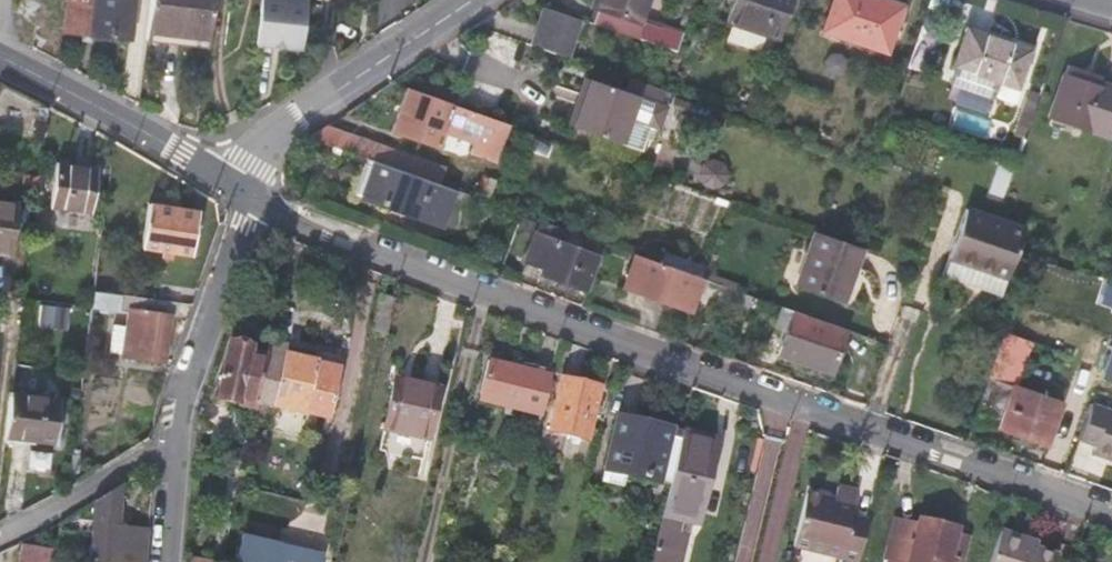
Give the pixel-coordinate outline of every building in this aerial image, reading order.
[(62,30),(128,38),(133,0),(66,0),(62,30)] [(206,48),(211,0),(149,0),(145,41),(206,48)] [(254,43),(301,48),(306,0),(259,0),(254,43)] [(593,7),(598,9),(592,23),(675,51),(681,32),(661,25),(660,28),(639,21),(640,18),(646,0),(595,0),(593,7)] [(733,2),(725,25),(731,26),(726,43),(759,54),(765,37),(777,42),(791,0),(733,0),(733,2)] [(900,6),(880,0),(832,0),(822,30),(885,51),(900,6)] [(543,7),(530,44),(568,57),(580,20),(543,7)] [(593,7),(588,22),(592,23),(598,9),(593,7)] [(661,25),(640,18),(639,21),(660,28),(661,25)] [(987,112),(992,96),(997,82),(1016,88),(1028,51),(965,30),(953,67),(947,83),(957,87),(953,100),(987,112)] [(664,90),(628,77),(622,91),(652,101),(659,104),(664,90)] [(1048,117),(1106,137),(1111,117),(1111,89),(1100,85),(1099,89),(1062,77),(1048,117)] [(585,78),(579,94),(584,96),(573,127),(620,142),(628,118),(647,124),(649,120),(659,123),(665,106),(659,104),(652,101),(622,91),(585,78)] [(1016,88),(997,82),(992,96),(1011,102),(1016,88)] [(39,175),(48,108),(14,90),(0,83),(0,170),(39,175)] [(494,160),(508,124),(407,88),(392,130),(439,146),(444,133),(475,143),(472,152),(494,160)] [(1038,96),(1027,92),(1021,111),(1032,115),(1038,96)] [(567,124),(573,127),(584,96),(579,94),(577,94),(567,124)] [(359,137),(327,125),(310,137),(310,138),(354,153),(359,137)] [(445,168),(359,137),(354,153),(365,158),(439,184),(445,168)] [(439,225),(452,189),(439,184),(365,158),(352,194),(439,225)] [(1012,168),(997,163),(988,192),(1002,198),(1012,168)] [(89,210),(95,169),(55,164),(50,205),(89,210)] [(173,251),(187,253),(193,210),(178,207),(179,203),(172,201),(170,207),(151,204),(144,246),(165,249),(165,256),(171,257),(173,251)] [(8,252),(15,204),(0,202),(0,251),(8,252)] [(1022,229),(965,209),(941,275),(970,285),(999,296),(1022,229)] [(538,222),(522,217),(517,229),(533,235),(538,222)] [(562,282),(586,291),(599,255),(559,240),(564,229),(539,220),(538,222),(524,261),(540,267),(538,273),(562,282)] [(842,300),(860,249),(813,232),(795,285),(818,293),(842,300)] [(690,302),(699,277),(635,255),(624,287),(655,298),(687,309),(690,302)] [(174,317),(175,302),(93,291),(91,306),(127,311),(125,325),(112,324),(108,351),(122,352),(122,355),(163,361),(170,316),(174,317)] [(751,296),(742,293),(735,312),(744,316),(751,296)] [(373,333),(386,336),(394,302),(381,299),(373,333)] [(1039,311),(1014,301),(983,390),(973,419),(1009,433),(1045,447),(1061,403),(1012,386),(1039,311)] [(829,372),(844,330),(792,311),(777,354),(803,363),(829,372)] [(287,346),(268,342),(265,356),(255,403),(325,418),(338,357),(312,352),(311,360),(285,355),(287,346)] [(216,400),(253,408),(255,403),(265,356),(247,353),(247,348),(227,344),(216,400)] [(1111,381),(1111,351),(1103,378),(1111,381)] [(479,401),(541,417),(550,376),(519,368),(488,361),(479,401)] [(586,441),(598,387),(579,382),(560,377),(548,432),(586,441)] [(423,459),(439,390),(416,385),(394,380),(378,449),(423,459)] [(59,398),(10,391),(4,436),(53,442),(59,398)] [(1101,409),(1105,396),(1095,393),(1091,405),(1101,409)] [(1101,409),(1091,405),(1087,417),(1079,439),(1096,446),(1111,451),(1109,458),(1111,459),(1111,412),(1101,409)] [(603,472),(667,486),(680,432),(648,424),(615,416),(603,472)] [(518,459),(529,462),(537,428),(526,425),(518,459)] [(681,427),(680,432),(667,486),(650,561),(670,561),(679,521),(698,524),(719,435),(700,431),(681,427)] [(1093,453),(1109,458),(1111,451),(1096,446),(1093,453)] [(79,457),(71,455),(69,471),(77,473),(79,457)] [(148,531),(117,527),(120,486),(93,503),(89,561),(146,561),(147,542),(148,531)] [(849,518),(855,494),(845,491),(835,489),(832,502),(804,496),(792,547),(838,558),(837,561),(856,561),(861,544),(844,539),(849,518)] [(860,490),(857,514),(870,515),(873,492),(860,490)] [(866,522),(849,518),(844,539),(861,544),(866,522)] [(918,518),(916,523),(895,518),(885,557),(889,558),(888,561),(960,561),(967,536),(956,533),(958,528),(938,523),(918,518)] [(998,531),(988,561),(1052,561),(1053,557),(1022,546),(1024,540),(1011,535),(998,531)] [(322,554),(243,535),(237,561),(320,561),(322,554)] [(52,550),(24,545),(21,561),(50,561),(52,550)]
